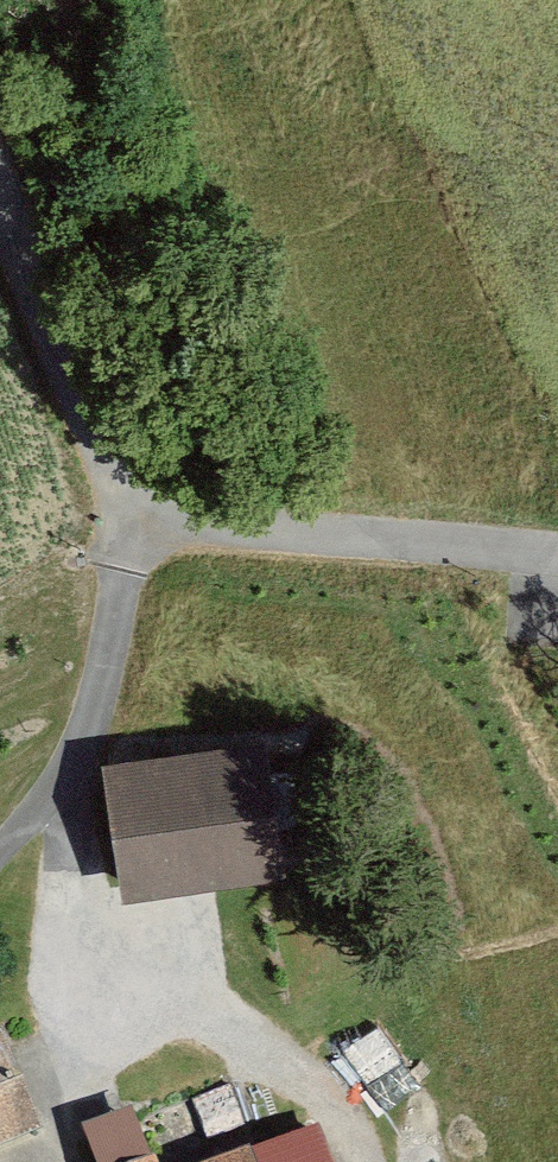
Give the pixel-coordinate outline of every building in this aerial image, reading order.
[(138,903),(301,878),(282,755),(120,779),(138,903)] [(64,1146),(27,1053),(0,1063),(0,1161),(26,1161),(64,1146)] [(155,1121),(96,1146),(103,1161),(172,1161),(155,1121)] [(327,1146),(287,1161),(334,1161),(327,1146)]
